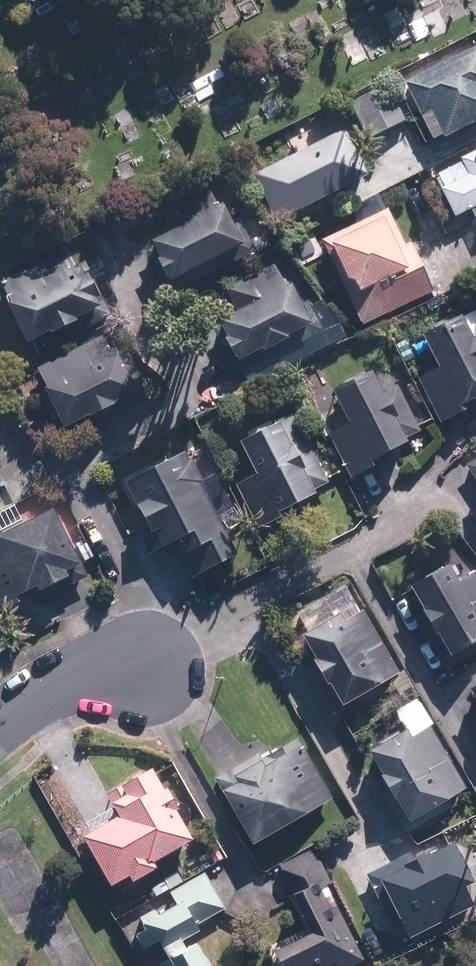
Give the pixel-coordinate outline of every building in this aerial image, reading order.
[(407,81),(424,115),(434,110),(447,137),(475,123),(475,48),(407,81)] [(408,120),(390,84),(355,102),(372,137),(408,120)] [(371,175),(348,129),(255,175),(278,221),(371,175)] [(464,159),(465,162),(440,175),(446,187),(443,189),(458,218),(474,209),(475,214),(475,152),(464,159)] [(179,290),(259,251),(245,221),(239,224),(229,204),(222,207),(211,184),(161,209),(173,232),(156,240),(164,257),(161,259),(170,277),(172,275),(179,290)] [(364,324),(436,290),(413,241),(408,244),(391,208),(324,240),(364,324)] [(9,297),(32,343),(56,331),(57,333),(82,321),(81,319),(110,305),(88,261),(77,267),(69,251),(5,282),(12,295),(9,297)] [(247,368),(325,330),(311,301),(305,304),(295,284),(289,287),(277,264),(228,288),(239,311),(223,319),(247,368)] [(426,332),(442,365),(419,375),(441,421),(475,405),(475,398),(475,395),(475,309),(466,313),(426,332)] [(46,381),(69,427),(93,415),(94,417),(119,405),(118,403),(146,389),(124,346),(113,351),(105,335),(42,367),(48,380),(46,381)] [(336,387),(352,420),(330,431),(352,475),(379,462),(376,455),(409,438),(408,436),(422,429),(399,384),(385,391),(373,369),(336,387)] [(287,514),(284,508),(319,490),(318,488),(330,482),(295,411),(276,420),(277,422),(246,438),(262,471),(238,483),(260,527),(287,514)] [(194,455),(192,457),(188,449),(127,480),(148,521),(137,527),(150,552),(170,541),(175,539),(194,576),(239,553),(220,516),(222,516),(203,479),(206,477),(194,455)] [(467,463),(475,475),(475,457),(467,463)] [(57,505),(0,534),(0,604),(4,611),(22,601),(18,594),(40,583),(43,589),(74,573),(71,567),(85,560),(57,505)] [(462,578),(452,560),(413,583),(452,652),(475,638),(475,570),(462,578)] [(347,619),(342,610),(304,632),(319,657),(320,658),(317,660),(329,681),(332,679),(345,702),(400,670),(365,609),(347,619)] [(444,800),(467,787),(434,727),(435,726),(419,697),(396,709),(406,728),(372,747),(386,773),(387,773),(394,785),(382,791),(405,834),(449,810),(444,800)] [(301,736),(263,758),(260,752),(218,775),(255,840),(335,796),(301,736)] [(111,881),(150,859),(151,861),(196,836),(178,805),(181,804),(170,785),(166,787),(154,765),(109,791),(122,813),(85,835),(111,881)] [(475,878),(460,846),(450,850),(447,845),(416,860),(411,850),(368,872),(396,927),(406,922),(412,935),(475,903),(466,883),(475,878)] [(299,897),(314,930),(276,947),(285,965),(338,965),(363,954),(346,916),(339,918),(324,885),(333,882),(317,847),(282,863),(298,898),(299,897)] [(200,939),(189,945),(184,936),(203,926),(200,921),(226,907),(206,871),(171,890),(178,901),(145,920),(149,927),(138,933),(146,947),(162,938),(167,945),(172,955),(165,959),(161,962),(163,965),(215,965),(200,939)]
